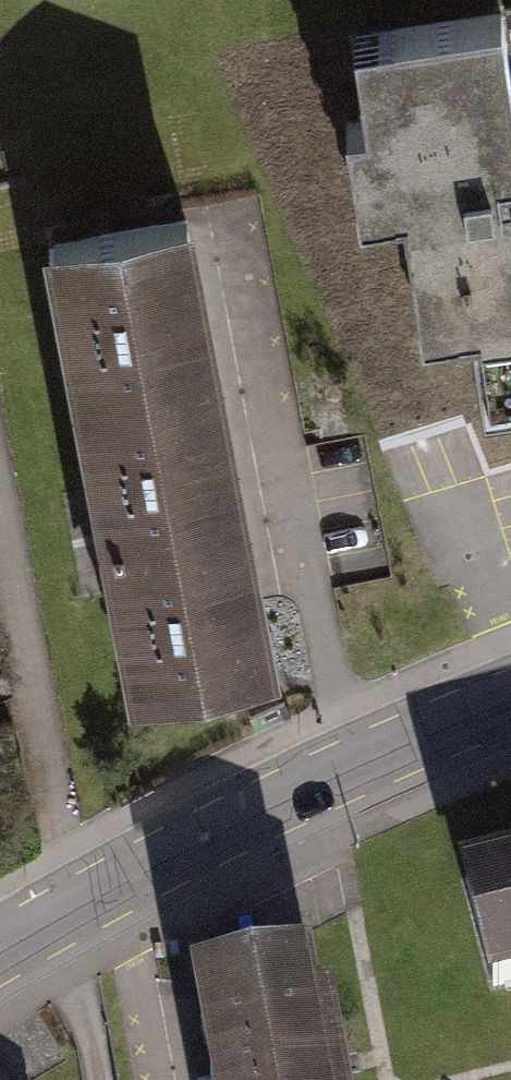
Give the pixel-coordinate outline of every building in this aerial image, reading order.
[(476,334),(510,329),(510,194),(505,195),(503,178),(510,176),(510,93),(501,22),(358,42),(369,125),(347,128),(359,214),(408,207),(426,340),(476,334)] [(214,381),(185,230),(44,257),(73,407),(214,381)] [(476,334),(484,393),(510,390),(510,329),(476,334)] [(242,531),(214,381),(73,407),(101,558),(242,531)] [(271,682),(242,531),(101,558),(130,709),(271,682)] [(455,905),(483,1016),(510,1009),(510,891),(455,905)] [(213,1079),(343,1079),(332,1022),(319,1024),(310,973),(197,994),(213,1079)]
